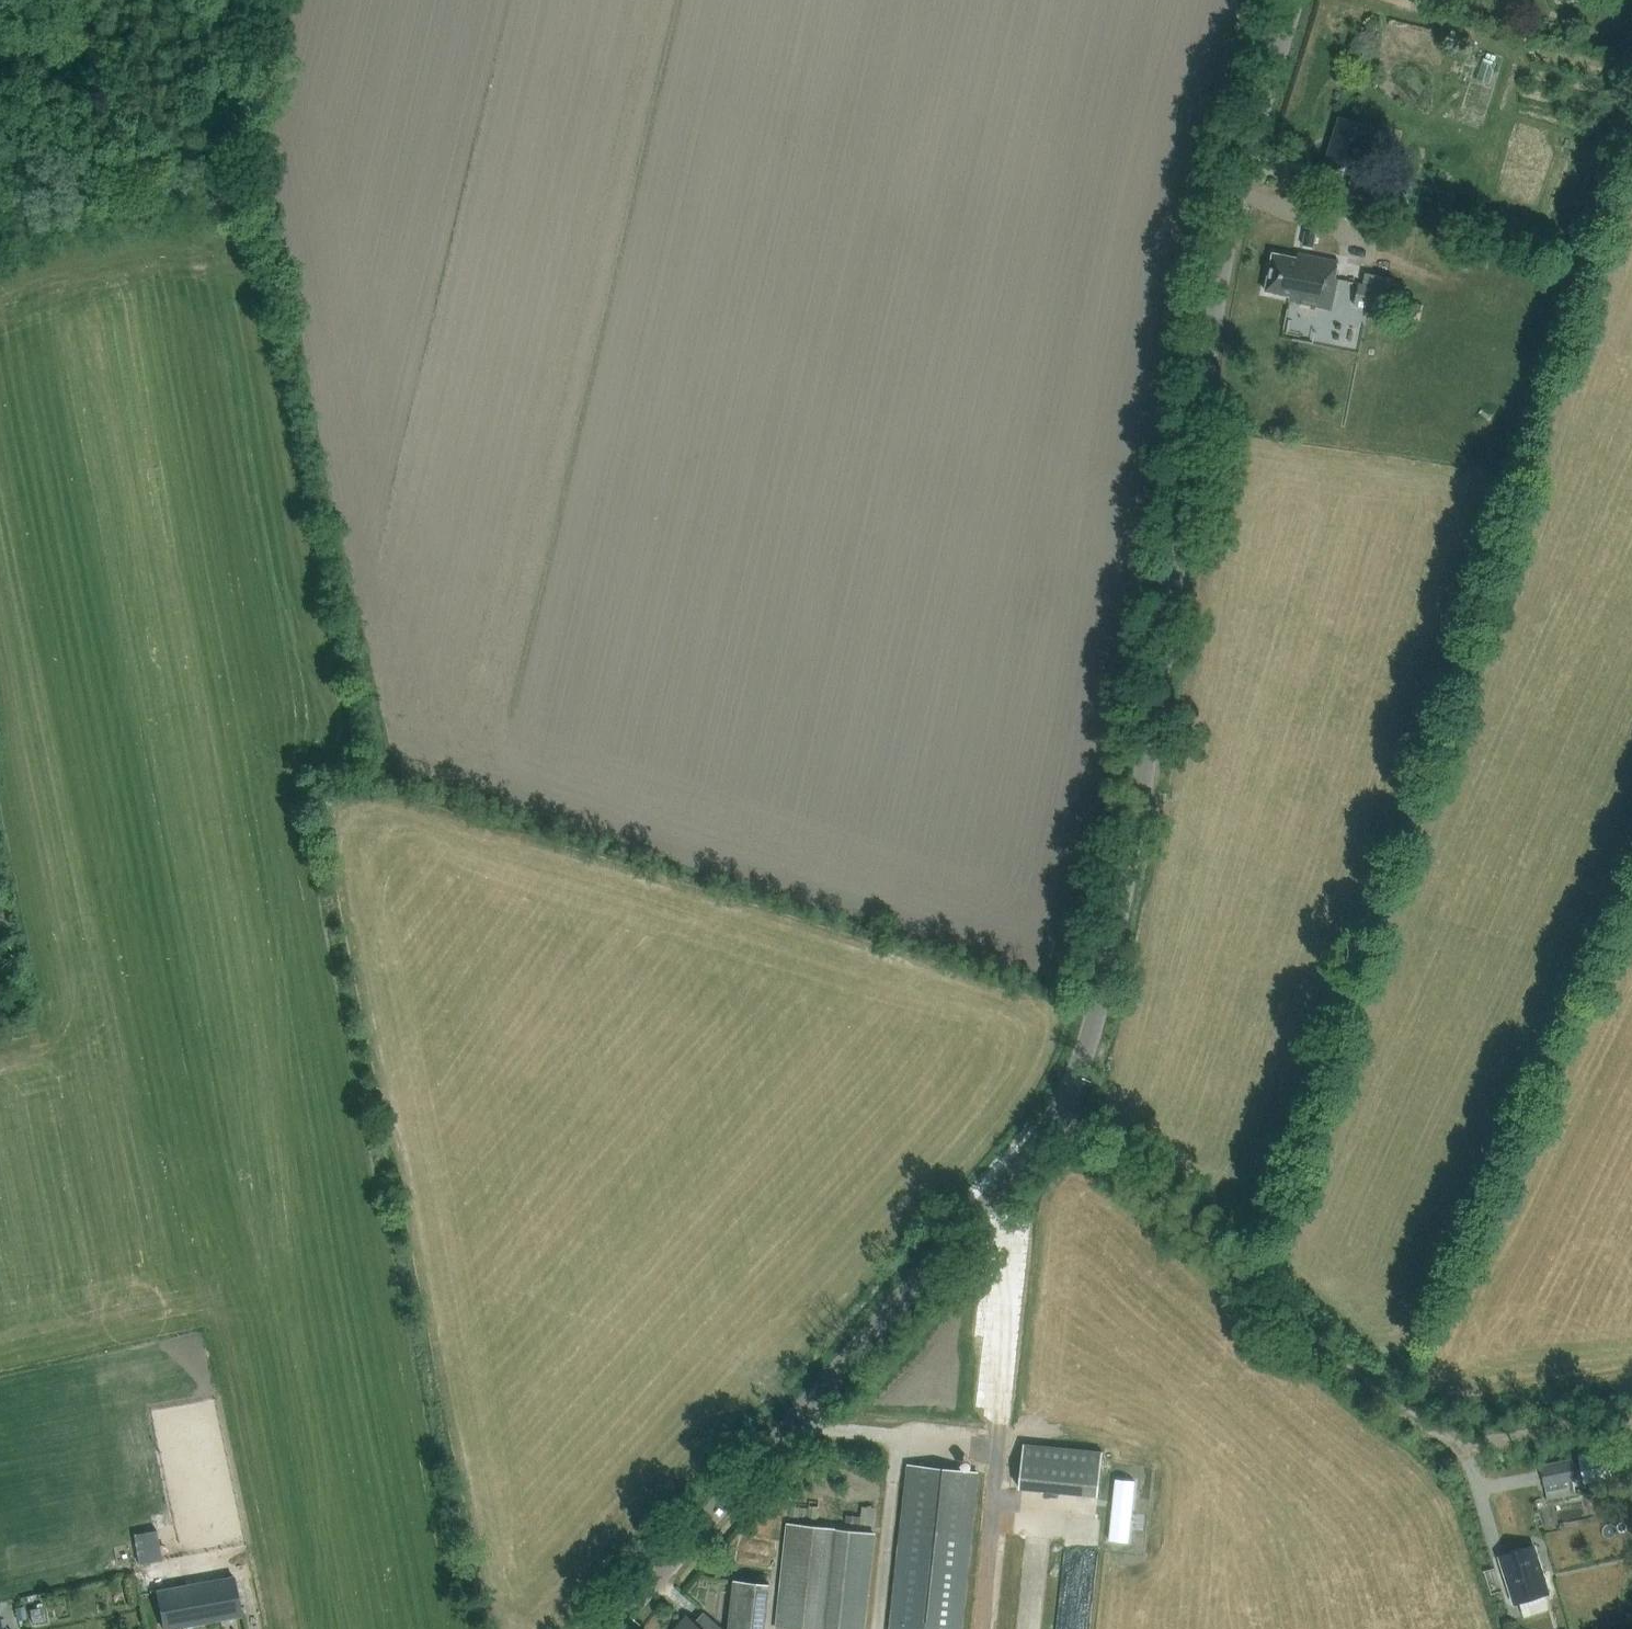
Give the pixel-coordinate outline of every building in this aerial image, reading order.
[(1373,127),(1339,118),(1326,165),(1359,174),(1354,195),(1381,202),(1388,174),(1362,167),(1373,127)] [(1305,231),(1302,245),(1313,247),(1316,233),(1305,231)] [(1275,254),(1267,291),(1289,296),(1288,301),(1332,310),(1338,279),(1335,278),(1339,261),(1298,252),(1296,258),(1275,254)] [(1390,311),(1399,313),(1403,292),(1394,290),(1390,311)] [(1407,318),(1420,320),(1423,305),(1410,302),(1407,318)] [(1024,1444),(1019,1488),(1098,1496),(1103,1452),(1024,1444)] [(1612,1477),(1606,1449),(1582,1454),(1588,1482),(1612,1477)] [(1579,1478),(1575,1458),(1540,1465),(1544,1485),(1579,1478)] [(905,1527),(894,1628),(965,1628),(982,1470),(912,1463),(905,1527)] [(1114,1498),(1110,1540),(1118,1540),(1128,1542),(1134,1481),(1116,1479),(1114,1498)] [(1545,1527),(1561,1525),(1560,1514),(1596,1510),(1594,1498),(1543,1503),(1545,1527)] [(782,1628),(868,1628),(878,1531),(840,1527),(793,1522),(782,1628)] [(156,1529),(134,1533),(140,1564),(162,1560),(156,1529)] [(1520,1602),(1524,1616),(1548,1609),(1544,1595),(1550,1593),(1536,1546),(1504,1556),(1518,1603),(1520,1602)] [(243,1614),(237,1579),(158,1593),(165,1628),(243,1614)] [(770,1583),(733,1579),(728,1628),(766,1628),(770,1583)] [(24,1605),(15,1607),(17,1620),(26,1618),(24,1605)] [(705,1611),(694,1622),(688,1617),(676,1628),(723,1628),(705,1611)]
